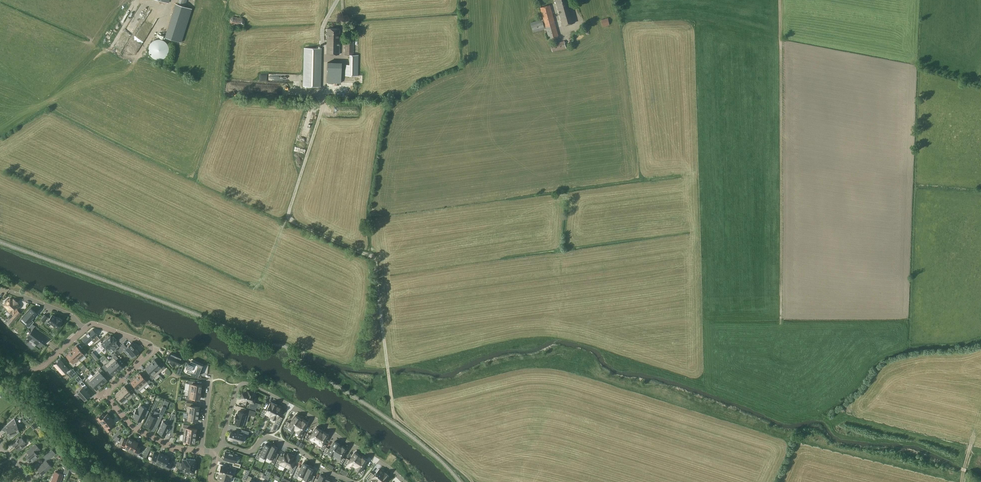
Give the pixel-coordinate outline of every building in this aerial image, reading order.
[(563,26),(575,23),(569,0),(556,0),(563,26)] [(141,3),(129,26),(134,28),(138,21),(139,21),(142,17),(141,16),(146,6),(141,3)] [(545,29),(546,28),(549,39),(559,37),(550,5),(540,7),(544,19),(542,19),(531,22),(533,32),(545,29)] [(242,27),(243,25),(244,24),(245,21),(243,18),(233,17),(230,19),(230,22),(232,25),(242,27)] [(610,25),(608,18),(601,19),(603,26),(610,25)] [(339,28),(327,28),(327,54),(339,55),(339,28)] [(349,55),(353,55),(354,40),(345,40),(345,55),(349,55)] [(564,41),(551,44),(553,51),(566,48),(564,41)] [(322,48),(304,48),(303,86),(321,87),(322,48)] [(349,55),(349,65),(345,65),(345,75),(358,76),(358,55),(353,55),(349,55)] [(342,62),(327,62),(327,83),(341,83),(342,62)] [(4,302),(4,303),(5,303),(5,304),(4,305),(8,308),(9,309),(8,310),(11,313),(8,317),(10,319),(7,323),(10,325),(13,322),(21,313),(17,309),(19,307),(19,306),(17,304),(18,303),(14,299),(13,300),(10,298),(9,300),(9,299),(8,299),(7,299),(6,299),(6,300),(5,300),(5,301),(4,301),(4,302)] [(31,308),(22,317),(28,323),(26,325),(29,327),(32,324),(34,322),(31,319),(32,319),(34,317),(33,317),(37,313),(31,308)] [(45,315),(41,319),(46,323),(48,321),(57,328),(62,322),(62,321),(62,320),(59,317),(58,318),(56,317),(52,314),(50,318),(48,317),(45,315)] [(33,330),(27,337),(31,339),(32,339),(37,343),(37,344),(41,347),(47,338),(43,335),(43,336),(37,332),(37,331),(34,328),(35,326),(32,324),(29,327),(33,330)] [(97,335),(98,335),(93,329),(82,338),(87,344),(92,339),(95,342),(99,338),(97,335)] [(110,335),(101,343),(106,348),(105,349),(107,352),(111,348),(114,351),(119,346),(116,343),(117,342),(115,340),(116,339),(113,336),(112,337),(110,335)] [(122,346),(118,350),(120,353),(123,350),(128,355),(130,353),(134,356),(139,352),(136,348),(131,343),(126,347),(124,348),(122,346)] [(76,346),(71,350),(80,359),(85,355),(86,356),(88,354),(84,349),(81,351),(76,346)] [(66,355),(71,360),(69,362),(73,367),(76,364),(75,364),(80,359),(71,350),(66,355)] [(170,353),(167,361),(170,362),(170,363),(175,365),(175,364),(179,366),(182,358),(170,353)] [(116,355),(113,357),(114,357),(109,361),(118,371),(122,367),(117,361),(120,359),(116,355)] [(154,359),(150,363),(157,372),(159,373),(163,369),(163,370),(166,368),(162,363),(159,365),(154,359)] [(55,364),(63,373),(67,369),(68,369),(66,366),(66,365),(65,366),(64,364),(64,363),(63,364),(60,360),(59,361),(56,363),(55,364)] [(102,367),(106,371),(108,369),(113,375),(118,371),(109,361),(105,365),(104,365),(102,367)] [(188,368),(187,371),(191,373),(198,376),(202,365),(198,363),(191,361),(191,362),(189,361),(186,368),(188,368)] [(150,363),(145,367),(150,373),(148,375),(152,379),(154,378),(154,377),(159,373),(157,372),(150,363)] [(99,371),(94,375),(102,384),(107,380),(102,375),(104,373),(100,368),(98,370),(99,371)] [(140,373),(135,377),(144,387),(148,383),(149,383),(151,381),(147,377),(145,379),(140,373)] [(88,379),(85,381),(90,386),(92,383),(97,389),(102,384),(94,375),(89,379),(88,379)] [(131,381),(136,387),(134,389),(138,393),(140,391),(144,387),(135,377),(131,381)] [(189,383),(188,390),(190,390),(201,392),(202,385),(195,384),(195,381),(189,380),(189,383)] [(82,381),(79,383),(83,387),(77,392),(80,395),(82,398),(82,397),(84,400),(90,395),(85,389),(87,387),(82,381)] [(125,386),(120,390),(128,398),(129,400),(133,396),(136,394),(132,390),(130,392),(125,386)] [(120,390),(116,394),(118,397),(116,399),(121,404),(123,402),(128,398),(120,390)] [(187,397),(187,400),(192,400),(193,398),(200,399),(201,392),(190,390),(188,390),(188,397),(187,397)] [(244,401),(244,402),(251,404),(250,408),(256,410),(258,403),(254,402),(255,397),(254,396),(254,394),(248,392),(247,394),(243,393),(241,400),(244,401)] [(186,402),(186,405),(187,405),(186,412),(199,414),(200,407),(193,406),(193,403),(186,402)] [(270,418),(276,404),(272,402),(271,403),(271,402),(267,410),(264,409),(261,415),(264,417),(265,414),(270,416),(270,418)] [(277,404),(276,404),(270,418),(275,420),(274,423),(279,425),(282,418),(278,416),(282,408),(276,405),(277,404)] [(144,414),(147,415),(149,411),(146,409),(147,408),(140,405),(138,410),(136,409),(134,414),(136,415),(134,418),(141,421),(144,414)] [(150,415),(146,424),(151,427),(153,423),(154,424),(156,422),(159,423),(166,408),(163,406),(159,413),(155,411),(153,416),(150,415)] [(256,411),(245,408),(244,413),(238,411),(237,414),(236,414),(235,419),(236,419),(235,423),(243,425),(245,417),(248,417),(249,415),(255,416),(256,411)] [(186,412),(188,413),(187,419),(184,419),(184,422),(190,422),(191,419),(198,420),(199,414),(186,412)] [(104,414),(103,413),(97,417),(102,424),(111,417),(109,414),(108,413),(106,414),(105,415),(104,414)] [(287,428),(288,426),(294,430),(301,420),(300,419),(300,418),(295,415),(290,423),(287,422),(284,427),(287,428)] [(113,420),(111,417),(102,424),(108,431),(108,430),(114,426),(113,425),(111,424),(113,422),(114,421),(113,420)] [(10,439),(19,431),(14,418),(6,426),(8,428),(7,429),(10,439)] [(164,421),(159,432),(166,435),(169,429),(174,431),(175,421),(170,420),(168,423),(164,421)] [(302,421),(301,420),(294,430),(301,434),(299,437),(302,439),(305,433),(303,431),(308,423),(303,420),(302,421)] [(184,427),(183,434),(185,434),(196,436),(197,429),(190,428),(190,425),(184,424),(184,427)] [(315,442),(322,432),(320,431),(321,430),(316,427),(311,435),(308,434),(305,439),(308,440),(309,438),(315,442)] [(229,439),(233,440),(232,442),(237,443),(237,442),(241,443),(243,434),(248,435),(249,431),(241,429),(240,433),(237,432),(237,434),(231,432),(229,439)] [(323,433),(322,432),(315,442),(321,446),(320,448),(323,450),(326,445),(323,443),(328,435),(323,432),(323,433)] [(183,434),(183,441),(184,441),(195,442),(196,436),(185,434),(183,434)] [(20,439),(18,437),(12,443),(19,450),(25,445),(24,444),(25,442),(21,438),(20,439)] [(130,438),(129,437),(128,439),(127,440),(125,439),(124,439),(121,444),(121,445),(128,449),(133,440),(130,438)] [(137,441),(133,440),(128,449),(137,454),(137,453),(140,447),(138,446),(136,445),(137,444),(138,442),(137,441)] [(328,452),(334,456),(340,446),(339,445),(339,444),(334,441),(330,449),(327,447),(324,452),(326,454),(328,452)] [(28,451),(30,453),(26,456),(31,463),(39,457),(35,453),(40,449),(35,444),(28,451)] [(260,456),(266,459),(272,445),(271,445),(271,446),(265,444),(262,451),(259,449),(255,458),(259,459),(260,456)] [(277,457),(274,455),(277,448),(272,445),(266,459),(266,457),(272,460),(271,462),(274,463),(277,457)] [(341,447),(340,446),(334,456),(340,460),(339,462),(342,464),(345,459),(342,457),(347,449),(342,446),(341,447)] [(55,454),(52,449),(45,455),(49,460),(55,454)] [(237,455),(225,451),(223,459),(234,462),(233,465),(240,467),(241,464),(235,462),(237,455)] [(161,453),(160,452),(159,454),(158,455),(157,454),(154,453),(152,459),(151,460),(160,464),(165,454),(161,453)] [(279,465),(285,467),(291,454),(288,453),(288,454),(285,452),(281,461),(278,459),(275,466),(278,467),(279,465)] [(348,463),(354,467),(360,457),(359,456),(360,455),(355,452),(350,460),(347,458),(344,463),(347,465),(348,463)] [(168,456),(165,454),(160,464),(169,468),(172,469),(173,468),(174,464),(171,463),(172,462),(170,460),(168,460),(169,458),(168,458),(169,457),(168,456)] [(293,455),(291,454),(285,467),(285,466),(291,469),(289,472),(292,474),(296,465),(293,464),(296,457),(293,456),(293,455)] [(183,459),(181,468),(185,469),(184,471),(194,472),(196,459),(186,457),(186,459),(183,459)] [(362,458),(360,457),(354,467),(360,471),(359,473),(362,475),(365,469),(362,468),(367,460),(362,457),(362,458)] [(37,468),(43,474),(51,467),(46,460),(37,468)] [(305,479),(311,465),(305,463),(301,471),(298,470),(296,475),(299,477),(300,475),(305,477),(304,479),(305,479)] [(311,465),(305,479),(310,481),(313,481),(314,480),(315,480),(315,479),(313,478),(316,470),(311,467),(312,466),(311,465)] [(221,466),(219,472),(232,476),(231,475),(233,470),(235,471),(236,468),(230,466),(230,469),(221,466)] [(375,481),(376,481),(384,472),(379,469),(374,475),(371,472),(366,478),(369,481),(371,478),(372,479),(375,481)] [(51,481),(60,481),(63,474),(55,472),(51,481)] [(219,472),(220,473),(218,478),(228,481),(227,481),(230,481),(231,481),(230,481),(232,476),(219,472)] [(384,472),(376,481),(384,481),(389,477),(388,476),(389,476),(384,472)]
